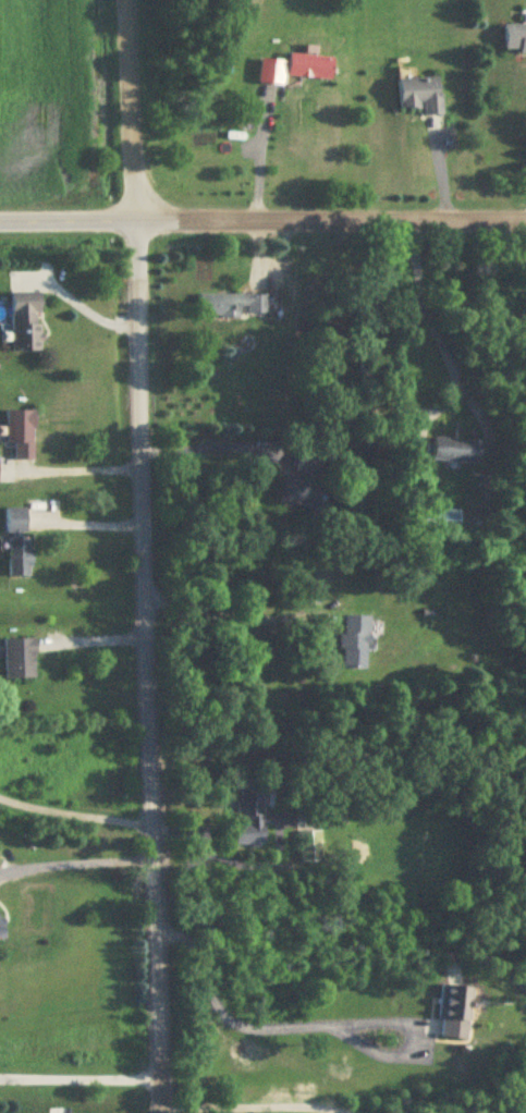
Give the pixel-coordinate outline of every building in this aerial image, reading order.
[(525,51),(525,25),(504,25),(504,52),(525,51)] [(333,56),(289,54),(288,77),(333,79),(333,56)] [(282,86),(286,62),(262,57),(257,82),(282,86)] [(422,108),(422,116),(442,115),(440,77),(397,80),(399,109),(422,108)] [(11,352),(41,352),(41,294),(11,294),(11,352)] [(267,296),(204,296),(204,318),(267,318),(267,296)] [(35,411),(7,410),(6,443),(15,443),(15,460),(34,460),(35,411)] [(482,441),(434,439),(433,462),(481,463),(482,441)] [(319,510),(323,481),(319,481),(322,456),(293,452),(291,466),(284,465),(279,505),(319,510)] [(8,577),(31,577),(30,508),(8,508),(8,577)] [(370,617),(343,616),(341,670),(369,671),(370,617)] [(36,680),(36,639),(6,639),(6,680),(36,680)] [(264,844),(263,784),(240,784),(240,825),(235,825),(236,845),(264,844)] [(297,863),(322,863),(322,832),(297,832),(297,863)] [(472,988),(442,986),(439,1039),(469,1041),(472,988)]
